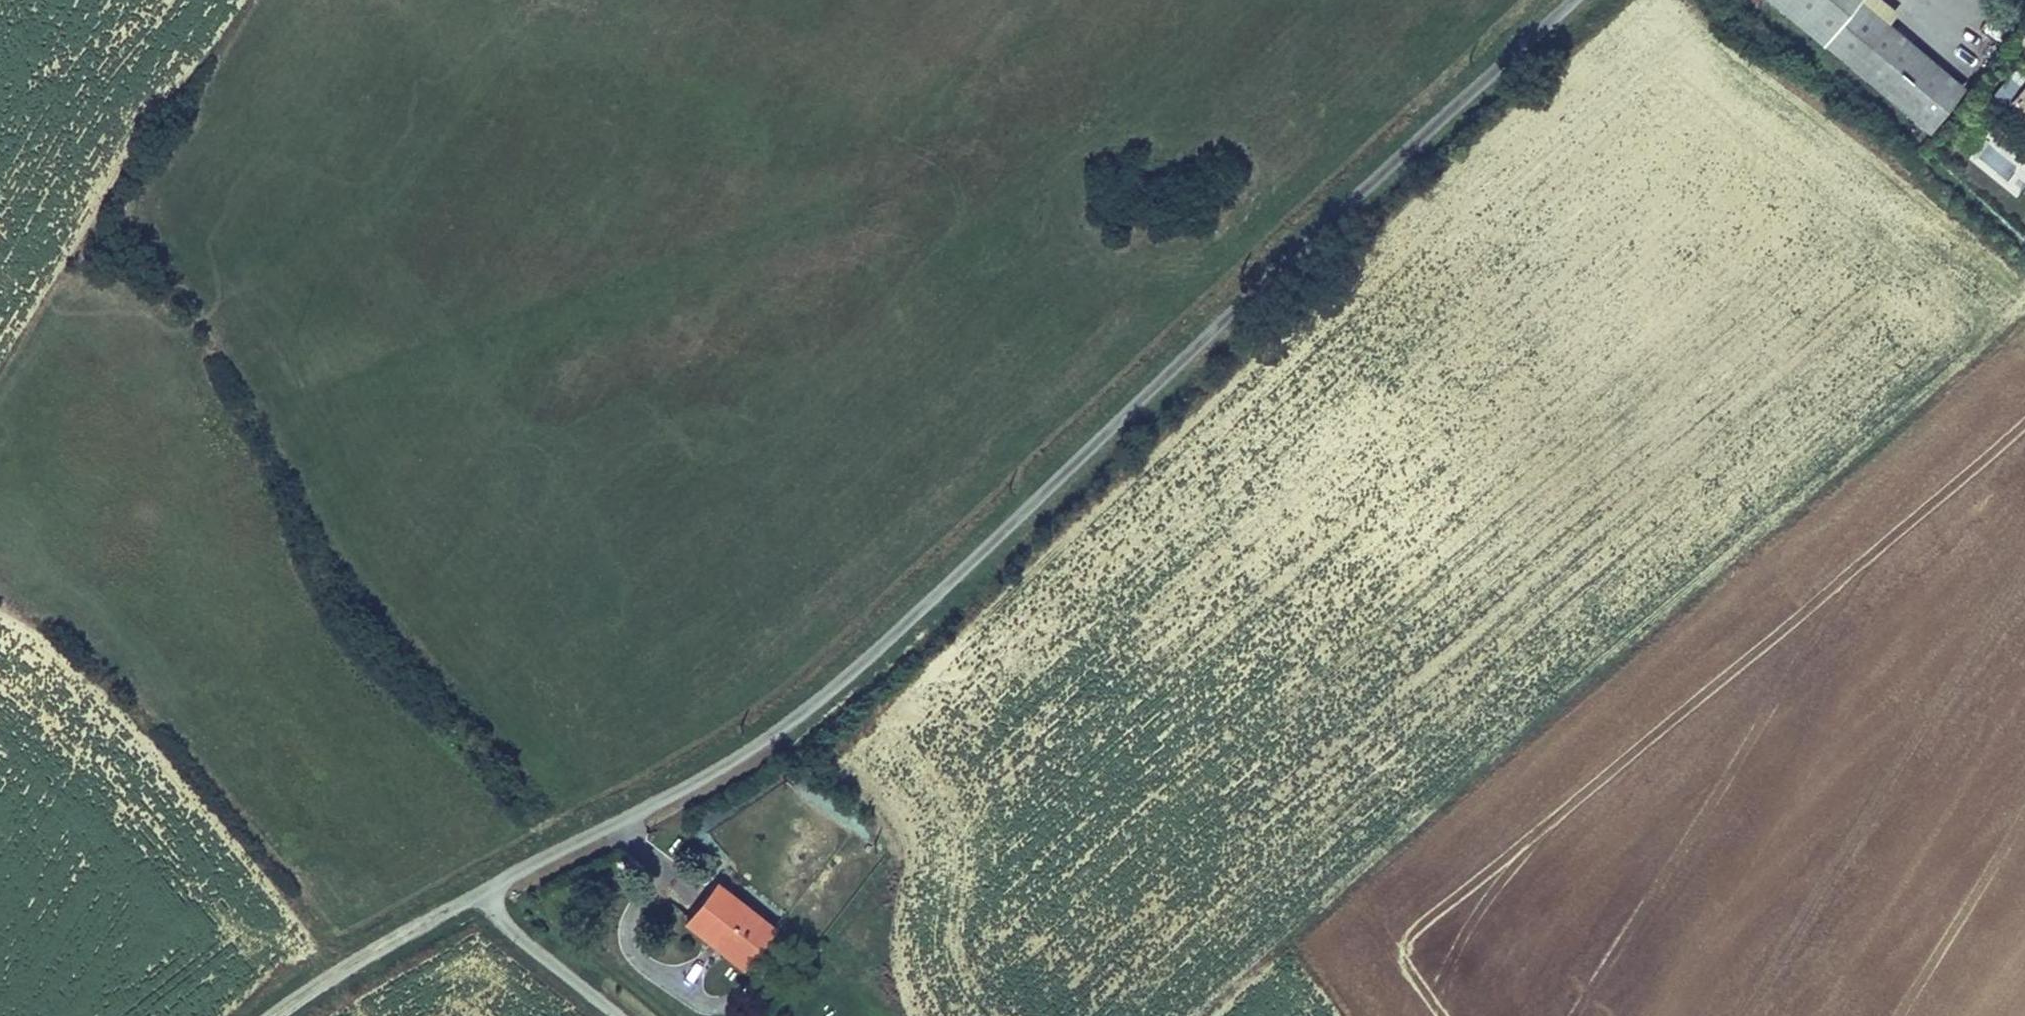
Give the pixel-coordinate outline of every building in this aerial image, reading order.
[(1889,26),(1859,3),(1825,45),(1854,69),(1889,26)] [(1889,26),(1854,69),(1929,131),(1965,88),(1889,26)] [(2024,108),(2024,89),(2016,101),(2024,108)] [(731,929),(764,955),(786,929),(726,878),(698,912),(727,934),(731,929)] [(692,919),(753,969),(764,955),(731,929),(727,934),(698,912),(692,919)]
